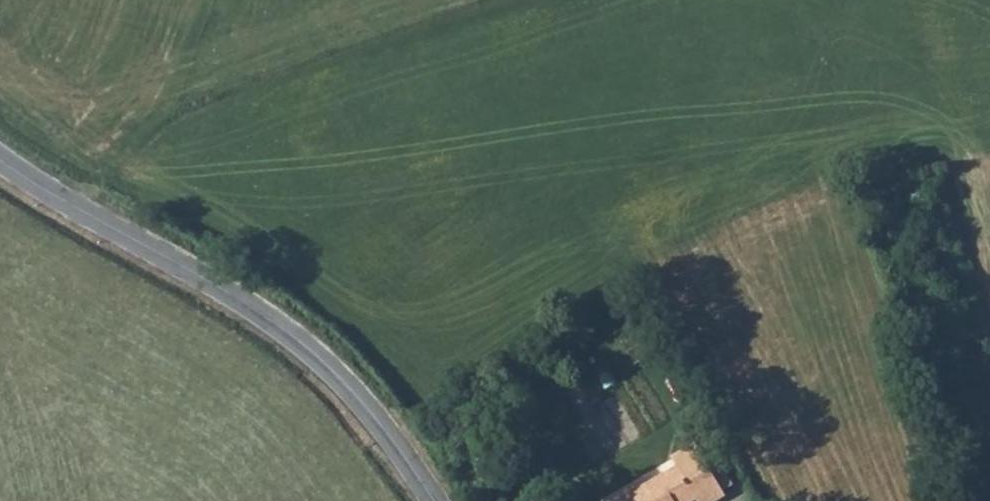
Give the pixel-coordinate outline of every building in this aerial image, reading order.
[(682,476),(639,500),(696,500),(689,489),(682,476)] [(689,489),(696,500),(726,500),(712,476),(689,489)]
